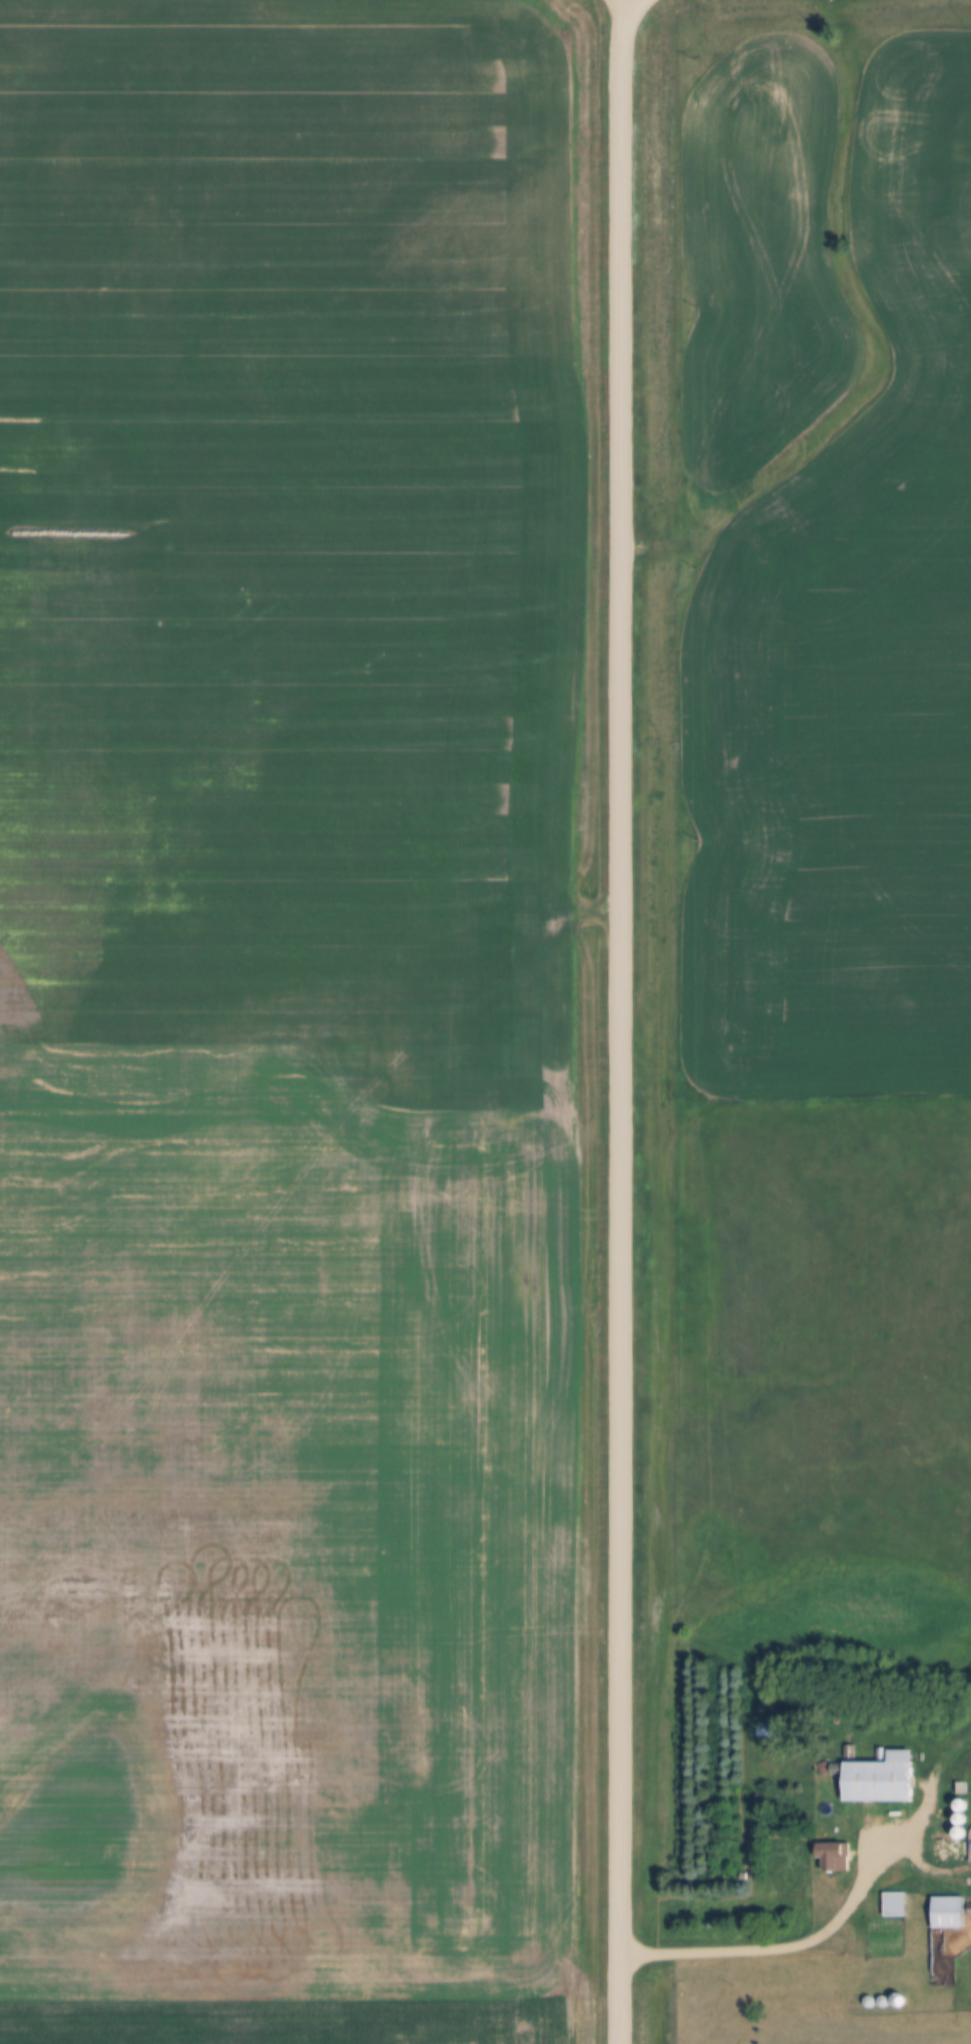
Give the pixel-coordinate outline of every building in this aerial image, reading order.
[(905,1751),(876,1750),(875,1763),(834,1763),(834,1803),(914,1804),(914,1763),(905,1763),(905,1751)] [(816,1873),(847,1872),(847,1847),(806,1848),(807,1861),(815,1861),(816,1873)] [(878,1918),(905,1918),(905,1894),(878,1894),(878,1918)] [(926,1898),(926,1931),(965,1930),(964,1916),(970,1916),(970,1907),(965,1907),(965,1897),(926,1898)]
